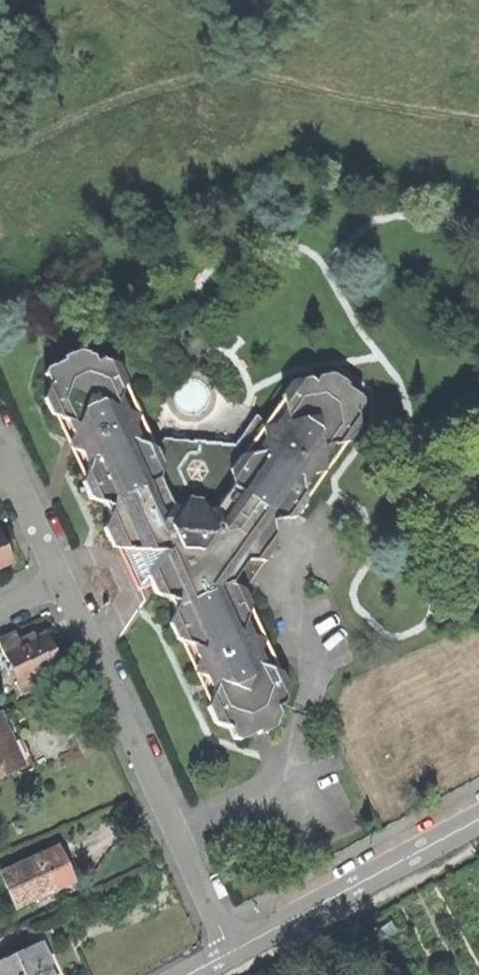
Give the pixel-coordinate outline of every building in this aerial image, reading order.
[(257,730),(259,732),(274,725),(280,711),(277,705),(283,703),(289,686),(282,670),(268,666),(261,650),(262,644),(258,635),(253,634),(246,618),(251,603),(245,590),(245,588),(230,583),(248,558),(265,560),(276,543),(274,527),(280,518),(296,516),(306,502),(303,485),(313,473),(317,472),(325,462),(324,456),(334,443),(349,440),(359,426),(357,410),(363,401),(362,396),(346,385),(348,382),(334,372),(320,374),(315,380),(309,376),(293,378),(282,393),(285,410),(276,423),(271,423),(256,414),(235,444),(164,436),(157,447),(143,442),(136,427),(137,421),(133,411),(128,409),(121,394),(126,379),(119,363),(104,357),(96,360),(94,354),(79,349),(63,356),(64,359),(47,367),(45,373),(50,382),(44,397),(52,413),(66,418),(73,434),(71,438),(76,449),(81,451),(88,465),(82,481),(90,497),(104,501),(109,513),(104,527),(113,546),(120,547),(130,548),(142,574),(148,574),(151,581),(156,591),(171,597),(175,607),(169,622),(177,638),(191,642),(198,658),(197,663),(201,673),(206,675),(214,690),(208,705),(215,721),(229,726),(234,737),(239,738),(257,730)] [(12,562),(5,545),(0,535),(0,567),(12,562)] [(139,587),(151,581),(148,574),(142,574),(130,548),(120,547),(129,567),(139,587)] [(245,588),(265,560),(248,558),(230,583),(245,588)] [(23,694),(45,683),(41,673),(60,665),(52,647),(46,633),(31,640),(28,635),(18,640),(15,633),(0,640),(19,683),(18,684),(23,694)] [(33,759),(23,737),(12,743),(7,731),(0,715),(0,774),(33,759)] [(1,873),(16,907),(73,882),(65,864),(58,848),(1,873)] [(47,965),(52,963),(43,943),(0,962),(0,974),(52,974),(47,965)]
